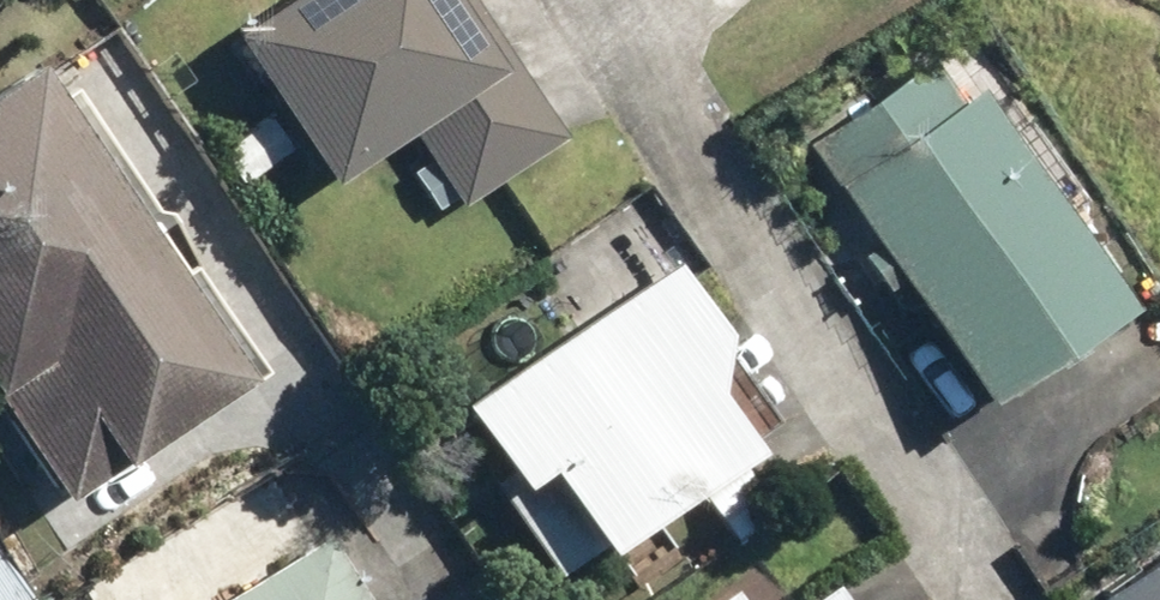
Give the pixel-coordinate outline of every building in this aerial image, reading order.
[(489,0),(278,0),(251,18),(353,166),(403,132),(456,208),(576,126),(489,0)] [(56,49),(0,86),(0,358),(85,481),(276,353),(56,49)] [(929,58),(823,136),(1008,385),(1143,285),(990,78),(971,92),(956,72),(945,80),(929,58)] [(745,316),(689,249),(484,393),(539,471),(566,453),(630,530),(777,426),(738,371),(745,316)] [(758,459),(714,489),(745,533),(789,502),(758,459)] [(341,522),(216,599),(390,599),(341,522)] [(38,597),(0,537),(0,599),(34,599),(38,597)] [(1116,583),(1129,599),(1159,599),(1159,552),(1116,583)] [(848,575),(813,599),(867,599),(848,575)] [(715,599),(761,599),(746,579),(715,599)]
